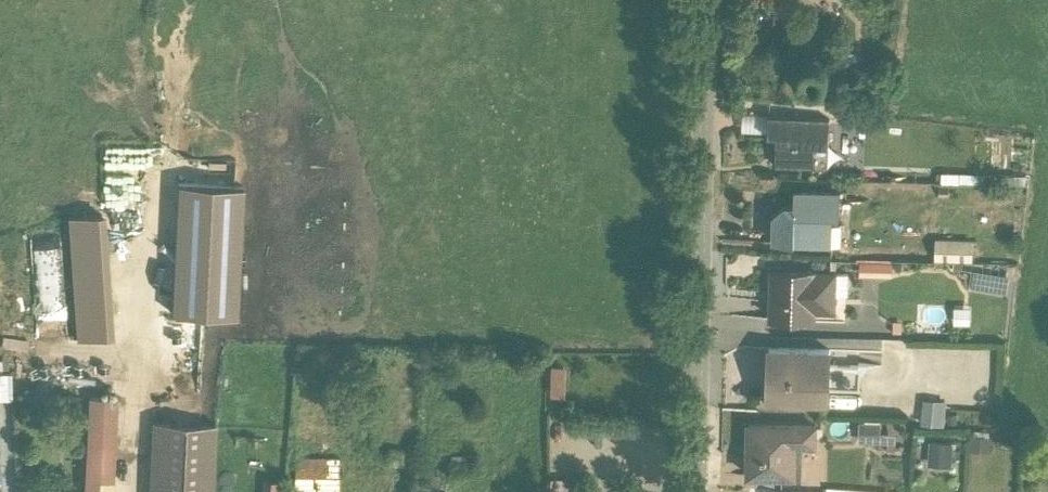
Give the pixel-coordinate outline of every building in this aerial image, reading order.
[(829,104),(769,101),(768,121),(777,121),(776,150),(828,152),(829,104)] [(131,204),(129,131),(103,132),(105,205),(131,204)] [(239,176),(174,173),(169,301),(234,304),(239,176)] [(774,200),(774,228),(832,229),(833,200),(839,200),(840,177),(796,177),(794,190),(774,200)] [(103,257),(99,205),(68,207),(76,329),(111,326),(106,257),(103,257)] [(936,223),(935,245),(977,246),(977,241),(973,241),(973,231),(977,231),(977,226),(973,226),(973,224),(936,223)] [(859,246),(859,259),(892,260),(893,247),(859,246)] [(772,255),(771,303),(816,305),(816,297),(836,297),(837,278),(848,278),(849,257),(772,255)] [(1008,273),(1008,256),(975,256),(974,273),(1008,273)] [(954,291),(954,308),(971,308),(972,291),(954,291)] [(831,334),(770,333),(768,383),(830,384),(831,334)] [(553,380),(567,380),(568,350),(554,350),(553,380)] [(923,383),(921,408),(945,410),(947,385),(923,383)] [(115,386),(86,385),(82,491),(111,491),(115,386)] [(882,408),(860,407),(859,426),(896,428),(896,419),(881,418),(882,408)] [(749,409),(748,461),(802,461),(803,431),(818,432),(818,410),(749,409)] [(214,413),(149,410),(145,491),(209,491),(214,413)] [(972,421),(970,436),(990,438),(992,422),(989,422),(990,415),(974,414),(973,421),(972,421)] [(930,426),(927,449),(952,451),(954,428),(930,426)] [(296,479),(337,479),(337,438),(296,437),(296,479)] [(279,468),(260,467),(258,491),(277,491),(279,468)] [(898,482),(898,477),(827,471),(827,477),(898,482)]
